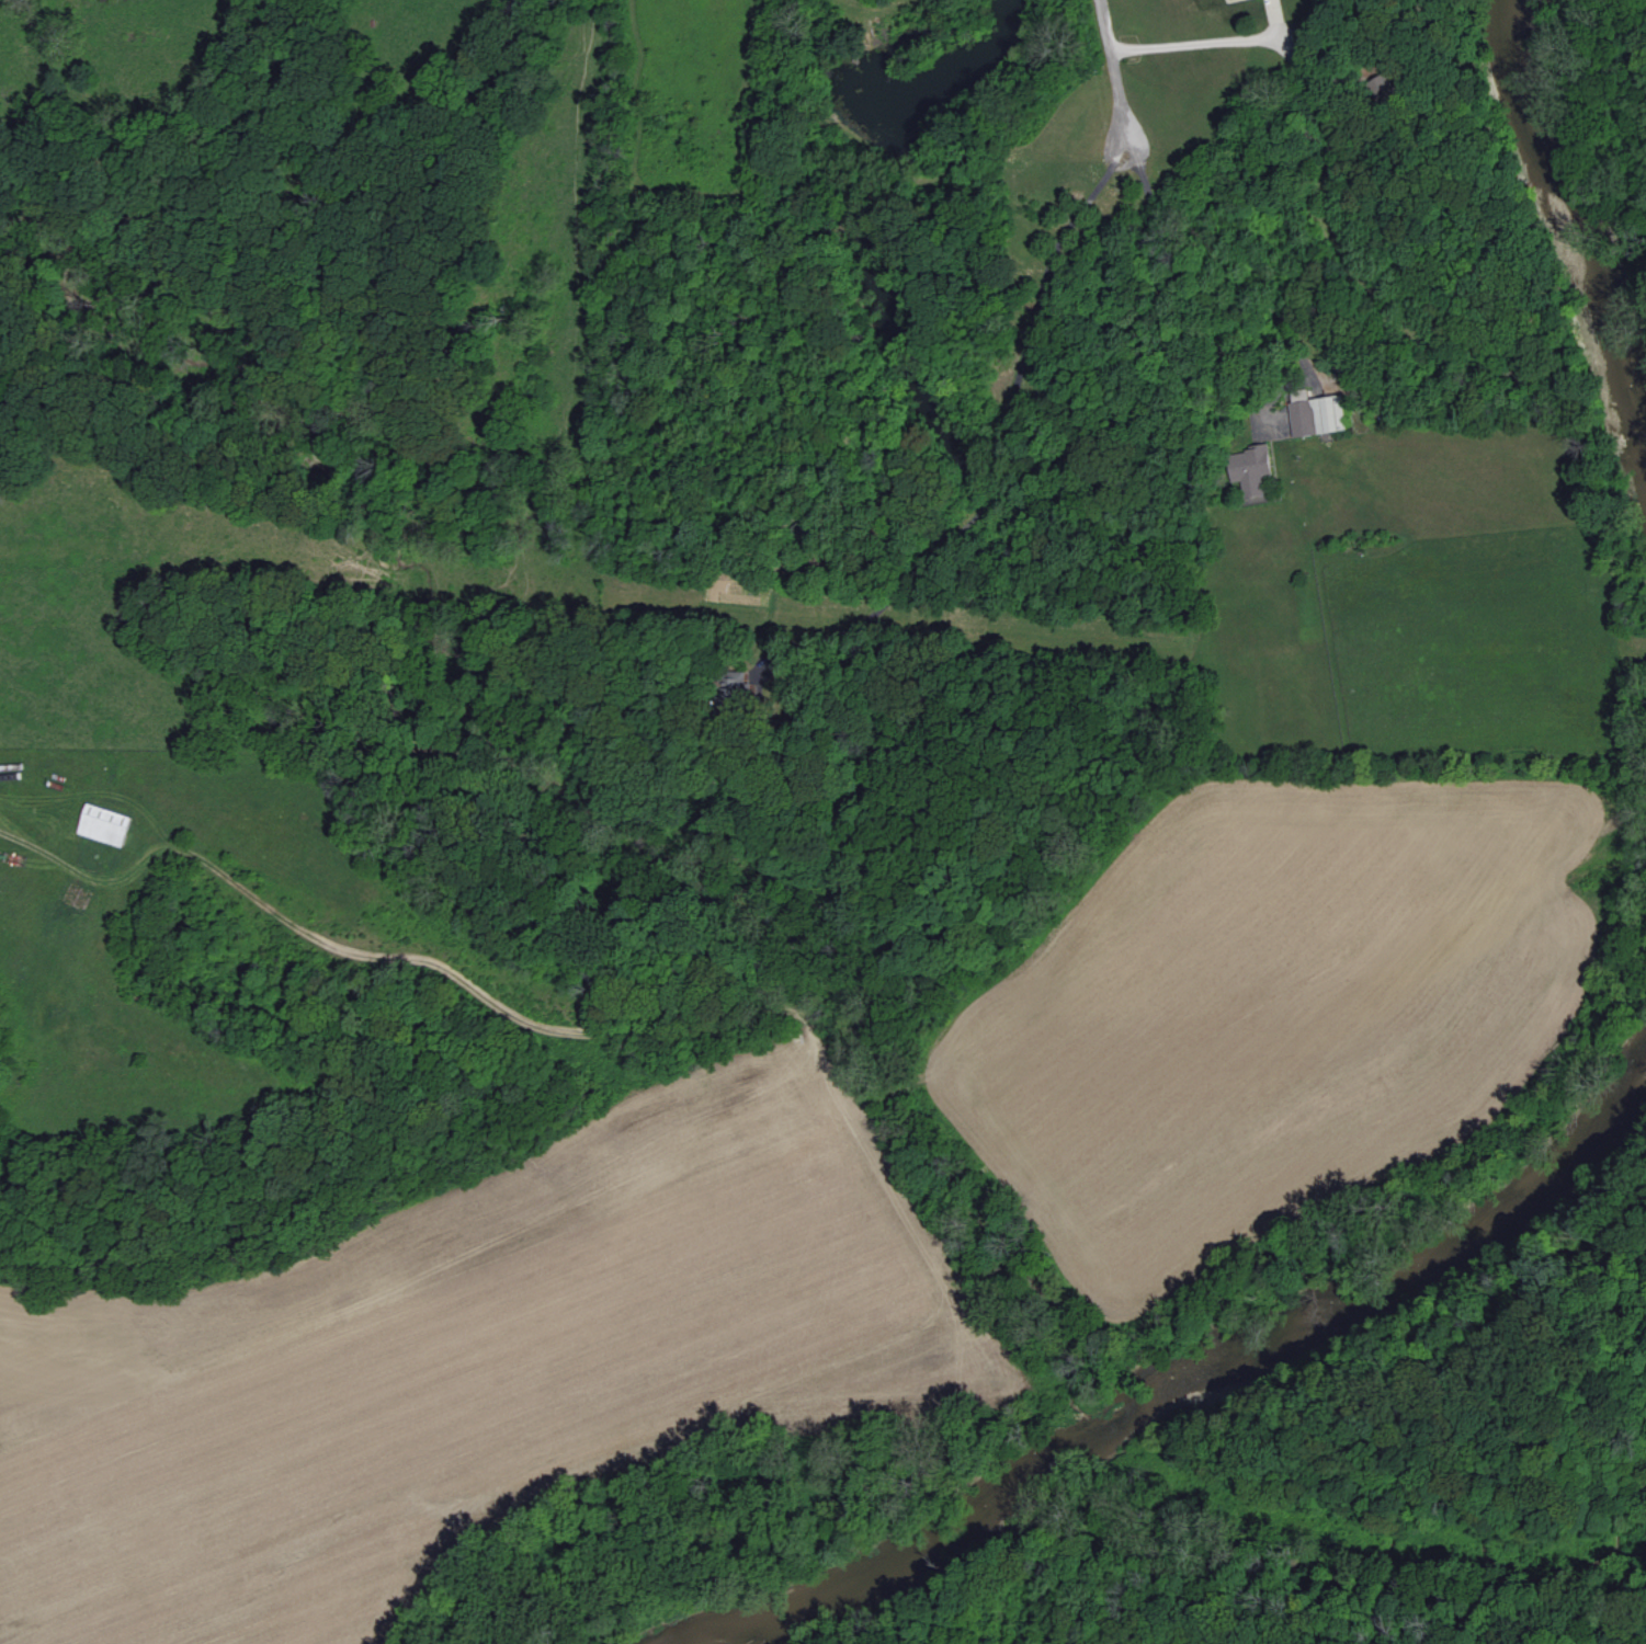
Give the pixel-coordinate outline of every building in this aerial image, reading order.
[(1340,394),(1286,403),(1292,438),(1346,429),(1340,394)] [(1224,455),(1232,483),(1241,480),(1246,495),(1266,489),(1263,478),(1273,475),(1264,443),(1224,455)] [(126,847),(134,815),(88,802),(79,834),(126,847)]
